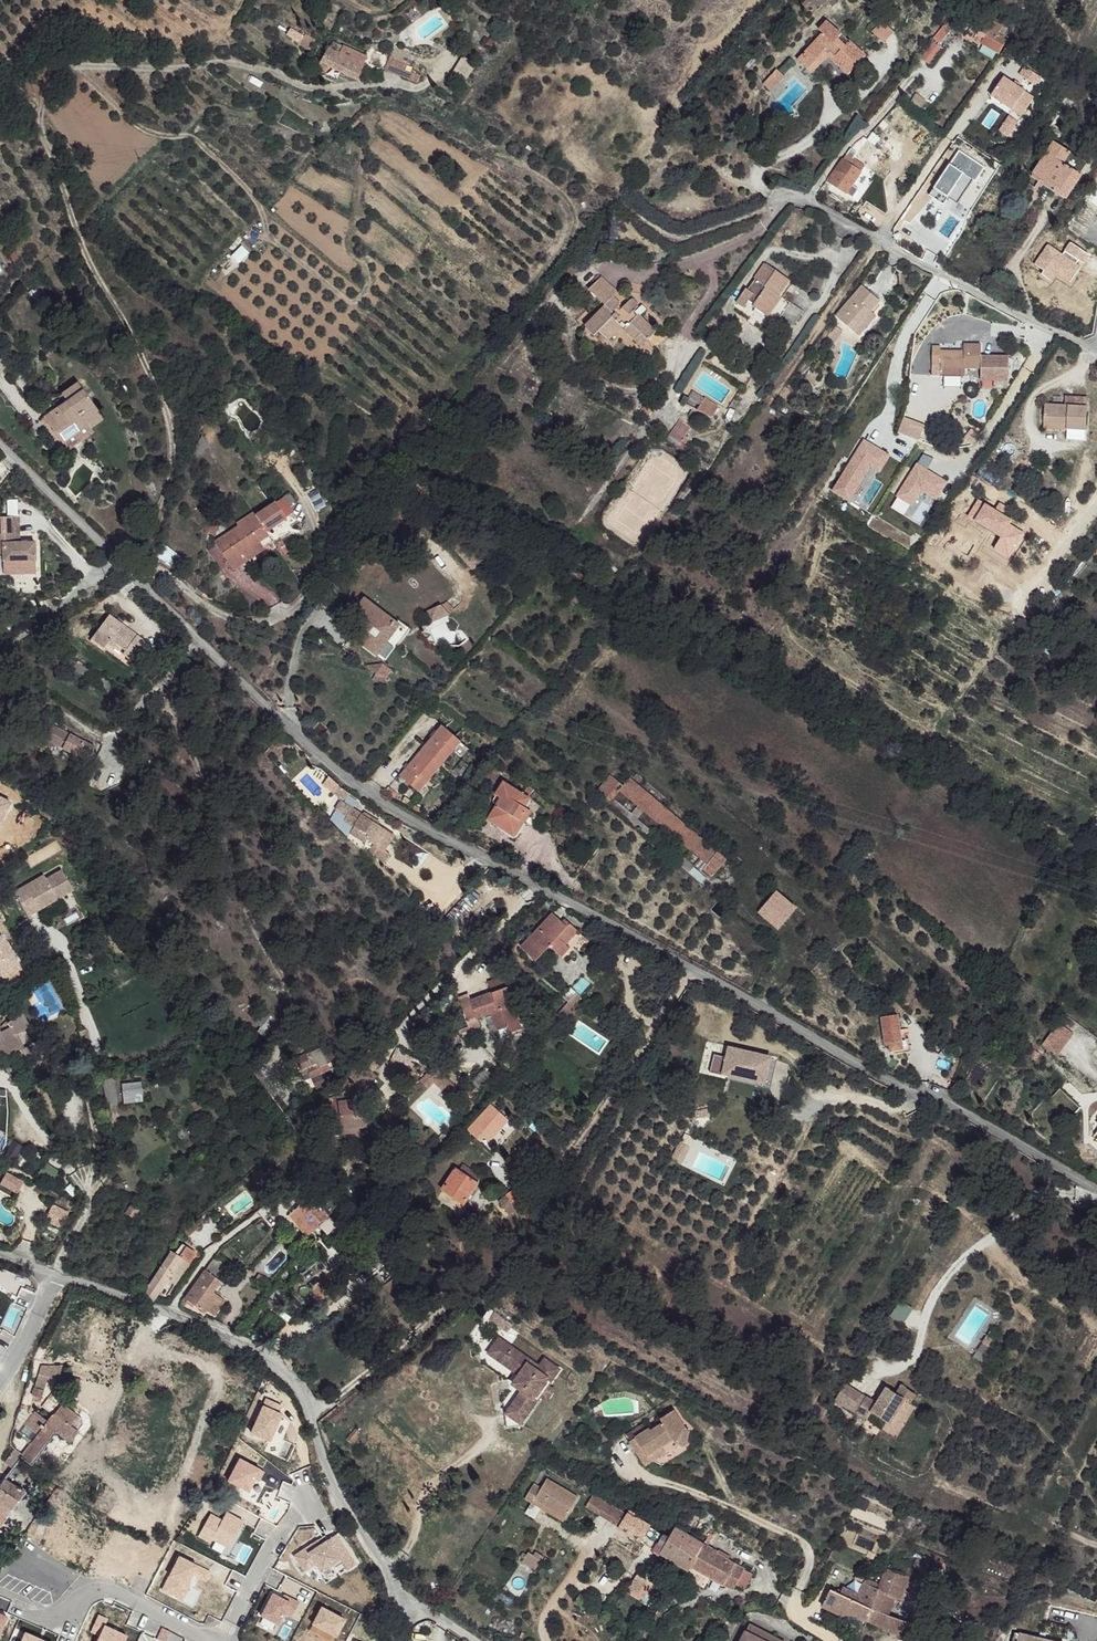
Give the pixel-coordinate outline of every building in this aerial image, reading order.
[(989,26),(975,16),(970,23),(973,25),(966,39),(994,60),(1002,48),(1000,44),(994,38),(997,32),(989,26)] [(862,55),(823,20),(816,28),(818,31),(794,59),(804,68),(810,61),(815,64),(824,54),(846,74),(862,55)] [(870,33),(883,43),(893,31),(880,20),(870,33)] [(951,31),(943,25),(936,37),(943,43),(951,31)] [(315,41),(305,35),(299,44),(311,50),(315,41)] [(931,62),(940,47),(930,40),(921,56),(931,62)] [(341,55),(329,47),(323,61),(335,68),(341,55)] [(367,60),(346,47),(341,55),(335,68),(357,81),(367,60)] [(824,54),(815,64),(839,83),(846,74),(824,54)] [(393,56),(385,71),(401,77),(405,70),(407,62),(393,56)] [(450,77),(464,85),(476,64),(462,56),(450,77)] [(419,77),(405,70),(401,77),(417,85),(419,77)] [(884,152),(890,142),(873,131),(867,140),(884,152)] [(1064,154),(1054,147),(1032,180),(1042,187),(1064,154)] [(1084,168),(1064,154),(1042,187),(1054,194),(1057,191),(1066,197),(1084,168)] [(860,174),(847,163),(832,184),(844,194),(860,174)] [(797,275),(773,260),(761,276),(763,278),(756,287),(751,284),(742,297),(749,303),(754,296),(774,311),(786,295),(784,292),(797,275)] [(624,298),(607,283),(596,296),(610,311),(590,332),(601,342),(605,338),(613,346),(629,329),(634,333),(630,336),(646,353),(660,339),(643,320),(647,313),(638,305),(632,310),(621,301),(624,298)] [(890,308),(866,287),(838,316),(861,339),(890,308)] [(798,322),(801,308),(785,304),(781,318),(798,322)] [(939,345),(932,344),(931,361),(939,361),(940,364),(979,368),(980,355),(980,343),(964,342),(963,349),(941,348),(939,345)] [(1007,357),(980,355),(979,368),(978,379),(1006,380),(1007,357)] [(62,406),(44,418),(59,445),(61,443),(88,428),(90,431),(100,425),(83,395),(69,402),(62,406)] [(64,396),(59,400),(62,406),(69,402),(64,396)] [(695,411),(711,419),(718,406),(702,398),(695,411)] [(1091,410),(1049,405),(1046,423),(1069,426),(1069,432),(1088,433),(1091,410)] [(719,425),(698,413),(694,422),(707,430),(708,428),(717,432),(719,425)] [(695,434),(684,426),(676,438),(687,446),(695,434)] [(90,431),(88,428),(61,443),(65,451),(92,435),(90,431)] [(833,490),(849,499),(870,464),(879,470),(889,454),(864,439),(833,490)] [(923,454),(897,496),(911,505),(921,489),(936,499),(946,482),(929,472),(936,459),(923,454)] [(278,498),(258,511),(268,526),(288,513),(278,498)] [(258,511),(220,538),(231,557),(247,546),(250,550),(264,540),(260,532),(268,526),(258,511)] [(0,523),(0,539),(15,539),(15,523),(0,523)] [(0,539),(0,567),(32,567),(32,548),(15,548),(15,539),(0,539)] [(167,546),(158,558),(172,569),(181,557),(167,546)] [(247,546),(231,557),(237,564),(253,553),(250,550),(247,546)] [(400,625),(364,599),(355,610),(363,618),(352,634),(378,654),(400,625)] [(443,607),(428,612),(433,623),(451,616),(443,607)] [(107,614),(88,638),(103,648),(109,640),(124,650),(120,653),(129,658),(142,639),(107,614)] [(120,653),(124,650),(109,640),(103,648),(125,664),(129,658),(120,653)] [(112,685),(102,678),(98,683),(108,690),(112,685)] [(33,707),(26,703),(23,708),(28,714),(33,707)] [(49,714),(47,718),(59,724),(61,722),(49,714)] [(59,724),(47,718),(39,732),(80,757),(82,755),(89,760),(96,750),(57,727),(59,724)] [(459,741),(441,725),(397,777),(415,793),(459,741)] [(610,777),(596,793),(608,803),(618,791),(708,864),(705,869),(712,875),(726,860),(629,780),(622,787),(610,777)] [(523,798),(495,781),(488,794),(492,797),(480,819),(507,835),(514,822),(518,824),(525,810),(519,806),(523,798)] [(349,794),(338,785),(333,792),(339,797),(340,795),(345,798),(349,794)] [(0,796),(0,823),(1,824),(12,803),(0,796)] [(392,830),(343,798),(336,808),(347,817),(344,822),(350,827),(348,832),(368,844),(371,840),(378,844),(373,852),(387,862),(392,853),(386,849),(396,833),(392,830)] [(653,831),(634,815),(630,821),(649,836),(653,831)] [(31,885),(33,889),(20,898),(31,916),(43,908),(40,903),(62,889),(65,895),(76,888),(65,871),(52,879),(48,873),(31,885)] [(33,889),(31,885),(17,894),(20,898),(33,889)] [(40,903),(43,908),(65,895),(62,889),(40,903)] [(795,907),(777,892),(770,900),(788,918),(795,907)] [(563,923),(553,914),(522,948),(536,962),(550,948),(560,958),(568,949),(564,946),(579,932),(570,923),(566,919),(563,923)] [(805,932),(788,918),(782,925),(799,939),(805,932)] [(2,934),(0,935),(0,972),(3,978),(21,968),(16,960),(2,934)] [(510,1002),(504,987),(469,1001),(475,1016),(510,1002)] [(569,989),(562,999),(568,1003),(573,1007),(580,997),(569,989)] [(522,1028),(510,1002),(475,1016),(477,1019),(490,1013),(501,1038),(512,1035),(511,1032),(522,1028)] [(568,1003),(559,1015),(566,1021),(572,1014),(569,1012),(573,1007),(568,1003)] [(899,1018),(884,1018),(885,1045),(889,1045),(890,1049),(900,1049),(899,1018)] [(7,1035),(1,1038),(8,1062),(16,1058),(31,1051),(25,1039),(29,1037),(22,1023),(5,1030),(7,1035)] [(1056,1057),(1073,1034),(1058,1023),(1041,1045),(1056,1057)] [(0,1037),(0,1065),(1,1066),(8,1062),(1,1038),(0,1037)] [(31,1051),(16,1058),(23,1066),(26,1066),(36,1061),(31,1051)] [(322,1070),(312,1051),(296,1060),(303,1071),(306,1069),(318,1087),(332,1079),(324,1069),(322,1070)] [(739,1055),(728,1052),(723,1066),(737,1068),(739,1055)] [(451,1096),(458,1086),(435,1071),(428,1081),(451,1096)] [(104,1081),(108,1107),(116,1108),(114,1080),(104,1081)] [(139,1081),(121,1082),(123,1103),(142,1100),(139,1081)] [(1062,1086),(1048,1102),(1069,1122),(1083,1104),(1062,1086)] [(371,1101),(344,1098),(333,1096),(331,1109),(343,1111),(342,1114),(340,1130),(355,1132),(356,1127),(368,1128),(371,1101)] [(298,1103),(287,1109),(299,1127),(309,1121),(298,1103)] [(482,1138),(488,1142),(508,1121),(491,1107),(469,1133),(478,1142),(482,1138)] [(479,1174),(464,1164),(460,1170),(475,1179),(479,1174)] [(460,1170),(456,1168),(444,1190),(462,1201),(475,1179),(460,1170)] [(314,1177),(303,1186),(311,1195),(319,1188),(320,1190),(327,1185),(326,1183),(320,1176),(314,1177)] [(319,1188),(288,1213),(304,1234),(319,1223),(322,1226),(347,1207),(329,1183),(320,1190),(319,1188)] [(514,1204),(528,1215),(533,1209),(508,1188),(502,1194),(514,1204)] [(514,1204),(502,1194),(497,1201),(508,1210),(514,1204)] [(139,1214),(130,1209),(126,1217),(134,1222),(139,1214)] [(353,1221),(344,1228),(349,1234),(358,1227),(353,1221)] [(169,1246),(140,1289),(150,1296),(165,1274),(172,1279),(187,1257),(169,1246)] [(215,1261),(210,1256),(181,1295),(201,1308),(222,1279),(208,1271),(215,1261)] [(282,1294),(270,1302),(277,1311),(289,1302),(282,1294)] [(537,1365),(499,1337),(488,1348),(519,1373),(517,1378),(518,1381),(522,1387),(507,1411),(520,1420),(538,1394),(542,1392),(545,1390),(547,1388),(548,1383),(547,1380),(556,1368),(543,1357),(537,1365)] [(66,1356),(52,1355),(52,1362),(67,1363),(66,1356)] [(71,1377),(57,1372),(55,1381),(69,1385),(66,1393),(101,1404),(106,1387),(71,1377)] [(45,1375),(38,1373),(33,1391),(40,1393),(45,1375)] [(518,1381),(517,1378),(501,1399),(504,1425),(520,1420),(507,1411),(522,1387),(518,1381)] [(866,1396),(855,1412),(866,1419),(870,1412),(888,1423),(904,1399),(909,1402),(915,1394),(901,1385),(895,1394),(885,1387),(876,1402),(866,1396)] [(78,1416),(60,1403),(25,1454),(22,1456),(33,1463),(56,1430),(69,1440),(80,1425),(78,1416)] [(671,1410),(660,1417),(662,1423),(649,1430),(647,1427),(627,1440),(634,1454),(643,1451),(648,1458),(662,1449),(661,1445),(671,1439),(675,1445),(681,1446),(686,1428),(671,1410)] [(662,1423),(660,1417),(656,1413),(622,1433),(627,1440),(647,1427),(649,1430),(662,1423)] [(686,1428),(681,1446),(690,1448),(693,1434),(691,1431),(686,1428)] [(643,1451),(634,1454),(641,1467),(675,1445),(671,1439),(661,1445),(662,1449),(648,1458),(643,1451)] [(25,1454),(16,1448),(6,1460),(15,1465),(22,1456),(25,1454)] [(7,1476),(0,1486),(0,1522),(24,1489),(7,1476)] [(576,1497),(545,1480),(539,1491),(532,1486),(524,1500),(531,1505),(533,1502),(565,1518),(576,1497)] [(624,1512),(594,1493),(586,1505),(617,1526),(624,1512)] [(565,1518),(533,1502),(531,1505),(563,1523),(565,1518)] [(648,1527),(624,1512),(617,1526),(630,1533),(634,1529),(644,1535),(648,1527)] [(687,1569),(691,1563),(703,1544),(676,1529),(670,1536),(664,1545),(661,1552),(687,1569)] [(660,1542),(664,1545),(670,1536),(665,1534),(660,1542)] [(751,1572),(703,1544),(691,1563),(710,1575),(729,1586),(732,1583),(742,1589),(751,1572)] [(894,1566),(885,1575),(881,1585),(878,1591),(866,1620),(901,1635),(906,1624),(889,1614),(892,1607),(896,1609),(917,1568),(925,1572),(929,1565),(915,1558),(912,1565),(897,1559),(894,1566)] [(167,1581),(173,1563),(163,1559),(157,1578),(167,1581)] [(687,1569),(685,1573),(704,1585),(710,1575),(691,1563),(687,1569)] [(866,1579),(863,1584),(871,1587),(874,1581),(866,1579)] [(842,1594),(832,1589),(824,1606),(840,1613),(856,1615),(866,1620),(878,1591),(871,1587),(863,1584),(858,1594),(844,1588),(842,1594)] [(818,1604),(814,1610),(821,1613),(824,1606),(818,1604)] [(1018,1626),(1012,1625),(1009,1640),(1015,1640),(1018,1626)] [(1063,1635),(1018,1626),(1015,1640),(1062,1640),(1063,1635)] [(757,1627),(749,1640),(785,1640),(757,1627)]
